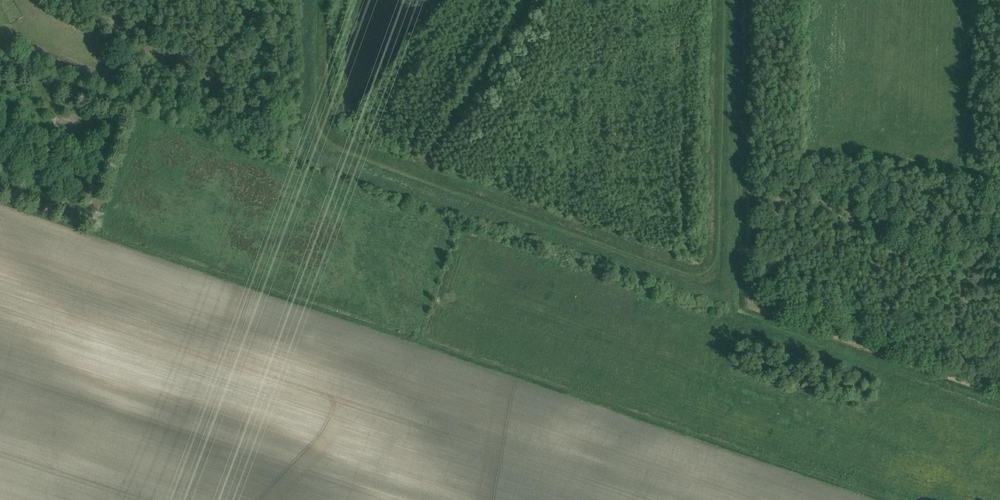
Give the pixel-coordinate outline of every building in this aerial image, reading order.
[(125,22),(122,30),(127,32),(131,25),(125,22)] [(851,384),(838,379),(834,388),(847,393),(851,384)]
